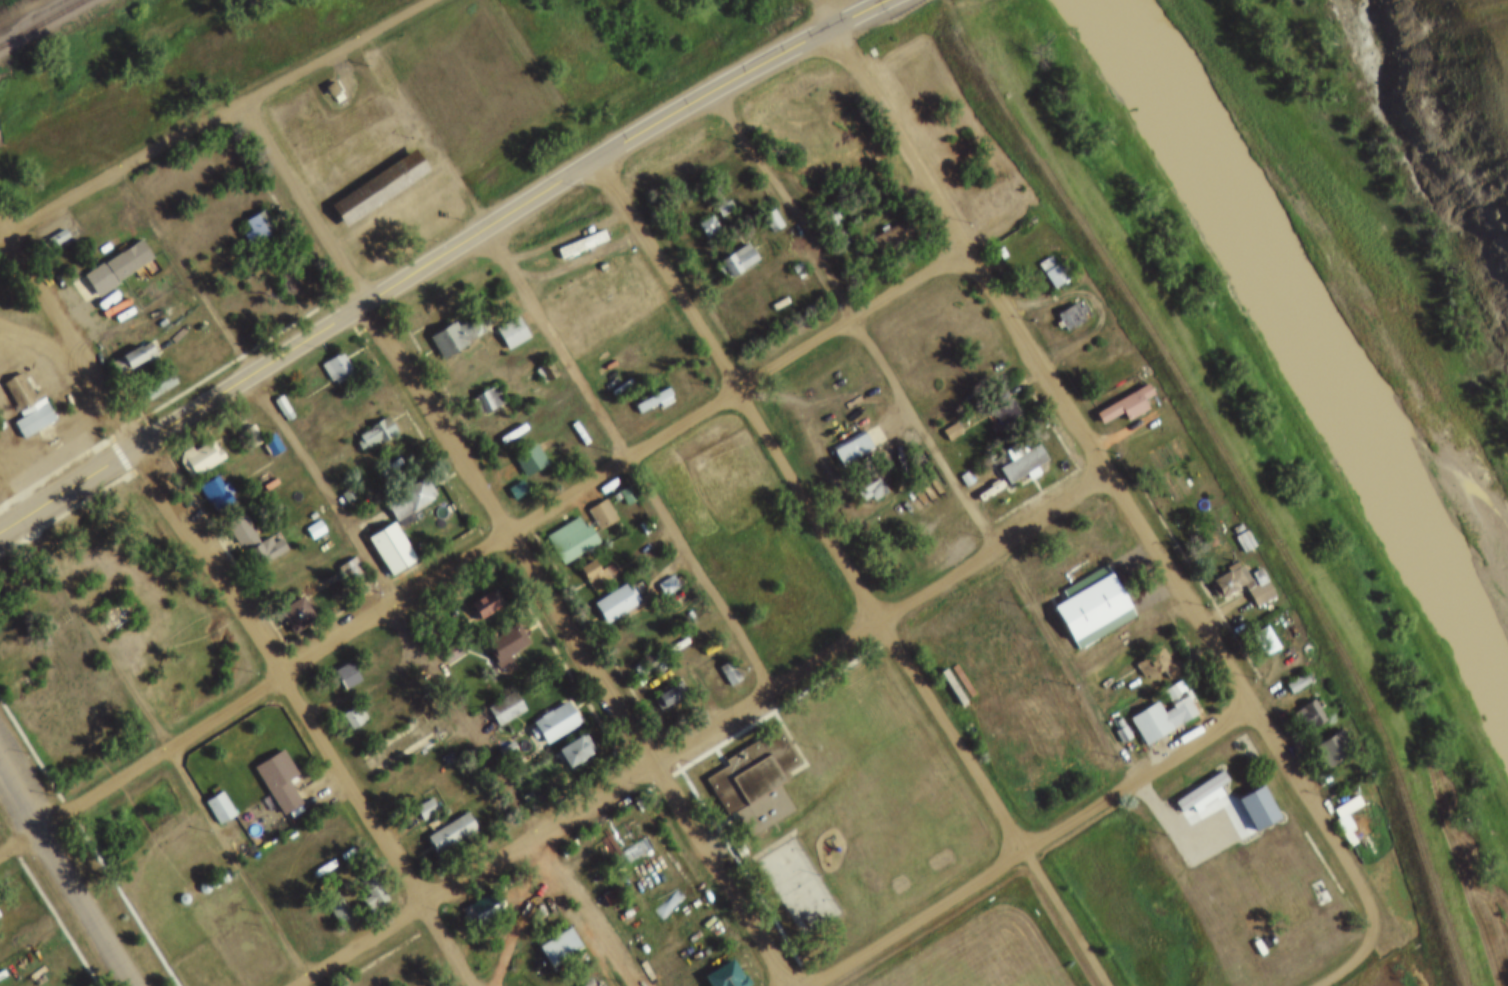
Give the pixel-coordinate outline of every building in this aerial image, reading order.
[(319,73),(330,67),(336,78),(326,84),(319,73)] [(323,191),(406,136),(421,159),(338,213),(323,191)] [(431,177),(418,154),(330,203),(343,227),(431,177)] [(722,187),(727,195),(713,204),(708,195),(722,187)] [(239,207),(257,195),(269,216),(242,233),(236,223),(245,217),(239,207)] [(754,203),(765,195),(776,212),(764,220),(754,203)] [(703,202),(712,216),(695,227),(686,213),(703,202)] [(717,208),(721,217),(735,211),(731,202),(717,208)] [(880,215),(901,203),(912,222),(877,242),(866,223),(874,219),(872,215),(878,211),(880,215)] [(246,221),(251,232),(244,235),(250,246),(278,231),(266,210),(246,221)] [(783,228),(776,211),(764,216),(772,233),(783,228)] [(58,215),(63,223),(47,233),(42,225),(58,215)] [(698,225),(706,239),(720,232),(713,217),(698,225)] [(872,241),(883,257),(912,237),(901,221),(872,241)] [(108,269),(147,245),(135,226),(97,251),(96,249),(77,261),(91,284),(110,272),(108,269)] [(739,229),(750,246),(718,266),(707,250),(739,229)] [(48,241),(52,248),(68,238),(64,231),(48,241)] [(989,237),(994,233),(1000,242),(994,246),(989,237)] [(111,286),(153,259),(143,242),(100,269),(111,286)] [(1030,251),(1043,242),(1048,251),(1052,248),(1062,264),(1045,275),(1030,251)] [(856,243),(861,250),(854,254),(850,247),(856,243)] [(716,264),(727,282),(760,262),(750,245),(716,264)] [(792,249),(796,256),(787,261),(783,254),(792,249)] [(285,256),(297,275),(283,284),(271,265),(285,256)] [(1073,286),(1054,256),(1039,266),(1055,291),(1063,285),(1066,290),(1073,286)] [(1052,307),(1049,301),(1068,289),(1071,294),(1078,290),(1085,302),(1059,318),(1056,313),(1052,315),(1048,310),(1052,307)] [(1067,332),(1093,320),(1085,302),(1058,314),(1067,332)] [(489,317),(501,337),(523,323),(511,303),(489,317)] [(451,313),(458,308),(461,312),(465,309),(470,318),(466,320),(468,323),(460,328),(462,330),(436,346),(422,324),(448,308),(451,313)] [(496,330),(510,351),(531,337),(517,316),(496,330)] [(442,359),(478,339),(468,322),(459,327),(456,322),(429,337),(442,359)] [(139,346),(113,362),(105,349),(132,332),(133,333),(143,327),(153,342),(141,349),(139,346)] [(344,356),(349,364),(333,374),(328,366),(326,367),(316,351),(336,338),(346,355),(344,356)] [(158,356),(150,342),(122,357),(130,372),(158,356)] [(158,357),(162,363),(165,361),(171,369),(140,388),(131,374),(158,357)] [(19,403),(0,373),(0,369),(16,358),(29,380),(34,376),(51,404),(19,424),(10,409),(19,403)] [(140,386),(148,401),(178,386),(169,370),(140,386)] [(490,371),(498,390),(469,404),(460,385),(490,371)] [(1087,400),(1094,412),(1115,400),(1119,408),(1141,396),(1136,386),(1145,381),(1140,371),(1087,400)] [(654,391),(636,401),(630,391),(661,374),(666,383),(664,384),(667,389),(656,395),(654,391)] [(276,382),(289,403),(280,408),(267,387),(276,382)] [(1096,412),(1102,424),(1124,413),(1128,421),(1150,410),(1145,401),(1155,396),(1150,385),(1096,412)] [(505,404),(496,386),(480,394),(489,412),(505,404)] [(674,399),(671,390),(635,403),(639,412),(674,399)] [(295,417),(283,400),(277,404),(289,421),(295,417)] [(1002,427),(1021,418),(1013,402),(994,411),(1002,427)] [(360,435),(355,438),(350,429),(354,426),(352,422),(381,404),(391,420),(362,438),(360,435)] [(949,409),(955,418),(941,427),(935,417),(949,409)] [(246,411),(257,428),(247,434),(237,417),(246,411)] [(398,434),(389,417),(355,436),(365,453),(398,434)] [(268,419),(278,435),(266,443),(256,427),(268,419)] [(825,436),(841,466),(886,442),(879,429),(864,436),(856,420),(825,436)] [(264,441),(254,425),(243,433),(253,448),(264,441)] [(528,443),(519,425),(500,434),(509,453),(528,443)] [(1013,426),(1019,437),(1030,431),(1040,447),(1029,454),(1032,459),(1021,466),(1018,461),(999,473),(989,456),(1003,448),(996,437),(1013,426)] [(206,427),(212,437),(213,436),(219,444),(185,466),(173,448),(175,446),(175,439),(185,433),(188,438),(206,427)] [(530,430),(541,449),(519,463),(507,444),(530,430)] [(233,453),(222,434),(182,456),(193,476),(233,453)] [(1000,469),(1009,485),(1028,474),(1049,462),(1039,445),(1028,451),(1022,442),(1006,451),(1012,462),(1000,469)] [(548,464),(536,444),(514,457),(525,477),(548,464)] [(959,459),(966,469),(959,474),(952,463),(959,459)] [(218,472),(223,469),(228,478),(224,481),(227,487),(209,499),(193,474),(212,462),(218,472)] [(377,489),(389,509),(429,484),(417,463),(377,489)] [(516,466),(524,480),(510,489),(501,475),(516,466)] [(612,479),(624,472),(633,487),(622,494),(612,479)] [(199,489),(222,517),(238,503),(215,476),(199,489)] [(385,500),(396,521),(438,500),(427,478),(385,500)] [(602,486),(612,479),(622,494),(611,500),(602,486)] [(599,486),(612,506),(595,516),(583,496),(599,486)] [(619,519),(605,499),(588,511),(601,531),(619,519)] [(249,521),(254,530),(264,524),(268,530),(276,525),(282,536),(251,555),(235,530),(234,531),(221,510),(237,500),(250,520),(249,521)] [(540,522),(557,550),(593,527),(583,510),(578,513),(571,502),(540,522)] [(313,507),(320,518),(306,526),(299,515),(313,507)] [(409,546),(385,508),(359,525),(383,563),(409,546)] [(547,535),(563,564),(599,544),(583,515),(547,535)] [(1227,523),(1239,517),(1248,533),(1236,540),(1227,523)] [(1206,523),(1209,528),(1204,532),(1201,526),(1206,523)] [(1245,554),(1257,548),(1248,530),(1236,536),(1245,554)] [(331,554),(348,543),(361,565),(345,575),(331,554)] [(598,555),(605,566),(586,578),(572,555),(586,546),(593,558),(598,555)] [(1097,551),(1128,600),(1071,636),(1044,593),(1058,584),(1054,578),(1097,551)] [(1225,555),(1235,571),(1210,586),(1200,571),(1225,555)] [(1243,561),(1252,555),(1260,568),(1251,573),(1243,561)] [(354,586),(367,575),(353,558),(340,569),(354,586)] [(580,570),(595,591),(612,579),(597,558),(580,570)] [(651,571),(665,562),(672,573),(658,582),(651,571)] [(1277,598),(1263,569),(1250,575),(1245,564),(1213,579),(1222,598),(1246,586),(1256,608),(1277,598)] [(623,578),(626,576),(633,587),(629,589),(631,591),(600,611),(587,590),(618,571),(623,578)] [(488,576),(497,590),(471,606),(463,592),(488,576)] [(664,596),(680,589),(674,576),(658,584),(664,596)] [(594,604),(607,624),(640,602),(627,582),(594,604)] [(296,583),(313,610),(290,625),(273,598),(296,583)] [(471,602),(478,619),(505,607),(498,590),(471,602)] [(511,610),(524,629),(503,642),(506,648),(494,655),(488,646),(491,645),(481,628),(511,610)] [(1257,612),(1271,635),(1257,644),(1242,621),(1257,612)] [(429,622),(433,629),(427,633),(423,626),(429,622)] [(1266,658),(1281,649),(1267,626),(1253,635),(1266,658)] [(451,630),(457,640),(440,651),(434,640),(451,630)] [(494,667),(513,667),(513,649),(524,649),(524,633),(494,633),(494,667)] [(1164,650),(1171,646),(1177,657),(1160,668),(1155,660),(1138,670),(1127,651),(1154,634),(1164,650)] [(654,636),(663,651),(653,657),(644,642),(654,636)] [(463,654),(455,644),(441,654),(449,664),(463,654)] [(712,654),(725,646),(737,665),(724,673),(712,654)] [(344,647),(356,666),(340,676),(328,657),(344,647)] [(635,648),(642,659),(631,666),(624,655),(635,648)] [(1136,664),(1147,684),(1156,679),(1160,687),(1186,673),(1179,660),(1172,664),(1164,649),(1136,664)] [(1298,659),(1303,668),(1282,681),(1276,672),(1298,659)] [(1172,666),(1179,677),(1180,676),(1185,684),(1181,686),(1189,700),(1138,732),(1121,705),(1149,688),(1156,700),(1165,695),(1154,678),(1172,666)] [(672,668),(679,679),(652,696),(645,685),(672,668)] [(1287,686),(1292,696),(1315,684),(1309,674),(1287,686)] [(507,677),(519,696),(491,713),(480,695),(507,677)] [(1130,718),(1145,745),(1200,716),(1181,682),(1163,692),(1173,710),(1165,714),(1158,703),(1130,718)] [(657,696),(664,709),(688,695),(680,683),(657,696)] [(1312,696),(1318,706),(1305,714),(1303,711),(1295,716),(1284,699),(1305,686),(1307,689),(1310,687),(1314,695),(1312,696)] [(526,709),(559,688),(573,710),(540,731),(526,709)] [(353,690),(362,705),(346,716),(336,700),(353,690)] [(500,728),(527,712),(515,693),(489,709),(500,728)] [(1327,718),(1314,700),(1293,716),(1307,734),(1327,718)] [(582,728),(572,704),(534,720),(544,744),(582,728)] [(343,714),(352,730),(368,721),(359,705),(343,714)] [(721,751),(718,747),(771,714),(794,750),(781,759),(784,763),(771,772),(786,797),(743,824),(728,798),(723,801),(700,764),(721,751)] [(1333,715),(1346,736),(1318,754),(1305,733),(1333,715)] [(579,721),(589,736),(559,755),(548,737),(571,723),(572,725),(579,721)] [(1313,746),(1323,769),(1356,755),(1345,732),(1313,746)] [(248,753),(278,801),(297,789),(282,765),(292,759),(277,735),(248,753)] [(568,769),(596,753),(586,735),(558,750),(568,769)] [(516,749),(511,744),(500,754),(505,759),(516,749)] [(1175,802),(1182,813),(1230,783),(1223,772),(1175,802)] [(1270,805),(1253,772),(1228,785),(1245,817),(1270,805)] [(199,788),(214,812),(231,801),(216,778),(199,788)] [(524,778),(529,785),(521,790),(516,783),(524,778)] [(1349,781),(1355,791),(1339,801),(1348,815),(1343,818),(1350,829),(1343,833),(1327,808),(1331,806),(1325,796),(1349,781)] [(425,784),(433,797),(417,807),(409,795),(425,784)] [(1281,819),(1264,787),(1239,800),(1256,832),(1281,819)] [(205,803),(220,827),(237,816),(222,792),(205,803)] [(1347,816),(1364,807),(1359,797),(1331,810),(1350,847),(1360,842),(1347,816)] [(460,798),(470,814),(430,840),(420,824),(460,798)] [(439,811),(431,799),(416,810),(424,821),(439,811)] [(427,837),(437,854),(478,831),(468,814),(427,837)] [(639,824),(646,834),(616,853),(610,842),(639,824)] [(729,836),(736,831),(741,839),(733,844),(729,836)] [(766,875),(785,906),(795,900),(788,887),(802,878),(799,872),(808,867),(796,847),(791,849),(789,846),(779,852),(785,863),(766,875)] [(214,866),(217,868),(220,869),(223,867),(225,864),(224,860),(221,858),(218,858),(215,860),(213,863),(214,866)] [(368,862),(383,887),(371,894),(356,870),(368,862)] [(204,872),(207,874),(210,875),(213,873),(215,870),(214,866),(211,864),(208,864),(205,866),(203,869),(204,872)] [(194,878),(197,880),(200,880),(203,879),(204,875),(203,872),(201,870),(197,870),(194,871),(193,875),(194,878)] [(391,898),(372,876),(363,883),(371,894),(362,902),(372,914),(391,898)] [(488,877),(500,896),(469,915),(457,896),(488,877)] [(332,879),(346,901),(332,909),(319,887),(332,879)] [(174,889),(176,891),(180,891),(183,890),(184,886),(183,883),(181,881),(177,881),(174,882),(173,886),(174,889)] [(507,912),(498,892),(468,905),(478,926),(507,912)] [(685,899),(677,892),(655,913),(663,921),(685,899)] [(323,899),(325,908),(317,909),(320,925),(348,920),(343,895),(323,899)] [(531,933),(545,955),(576,936),(562,914),(531,933)] [(539,947),(553,970),(584,951),(570,928),(539,947)] [(739,979),(728,985),(709,985),(695,963),(723,946),(734,964),(737,962),(742,970),(736,974),(739,979)] [(337,971),(346,985),(322,985),(320,982),(337,971)]
